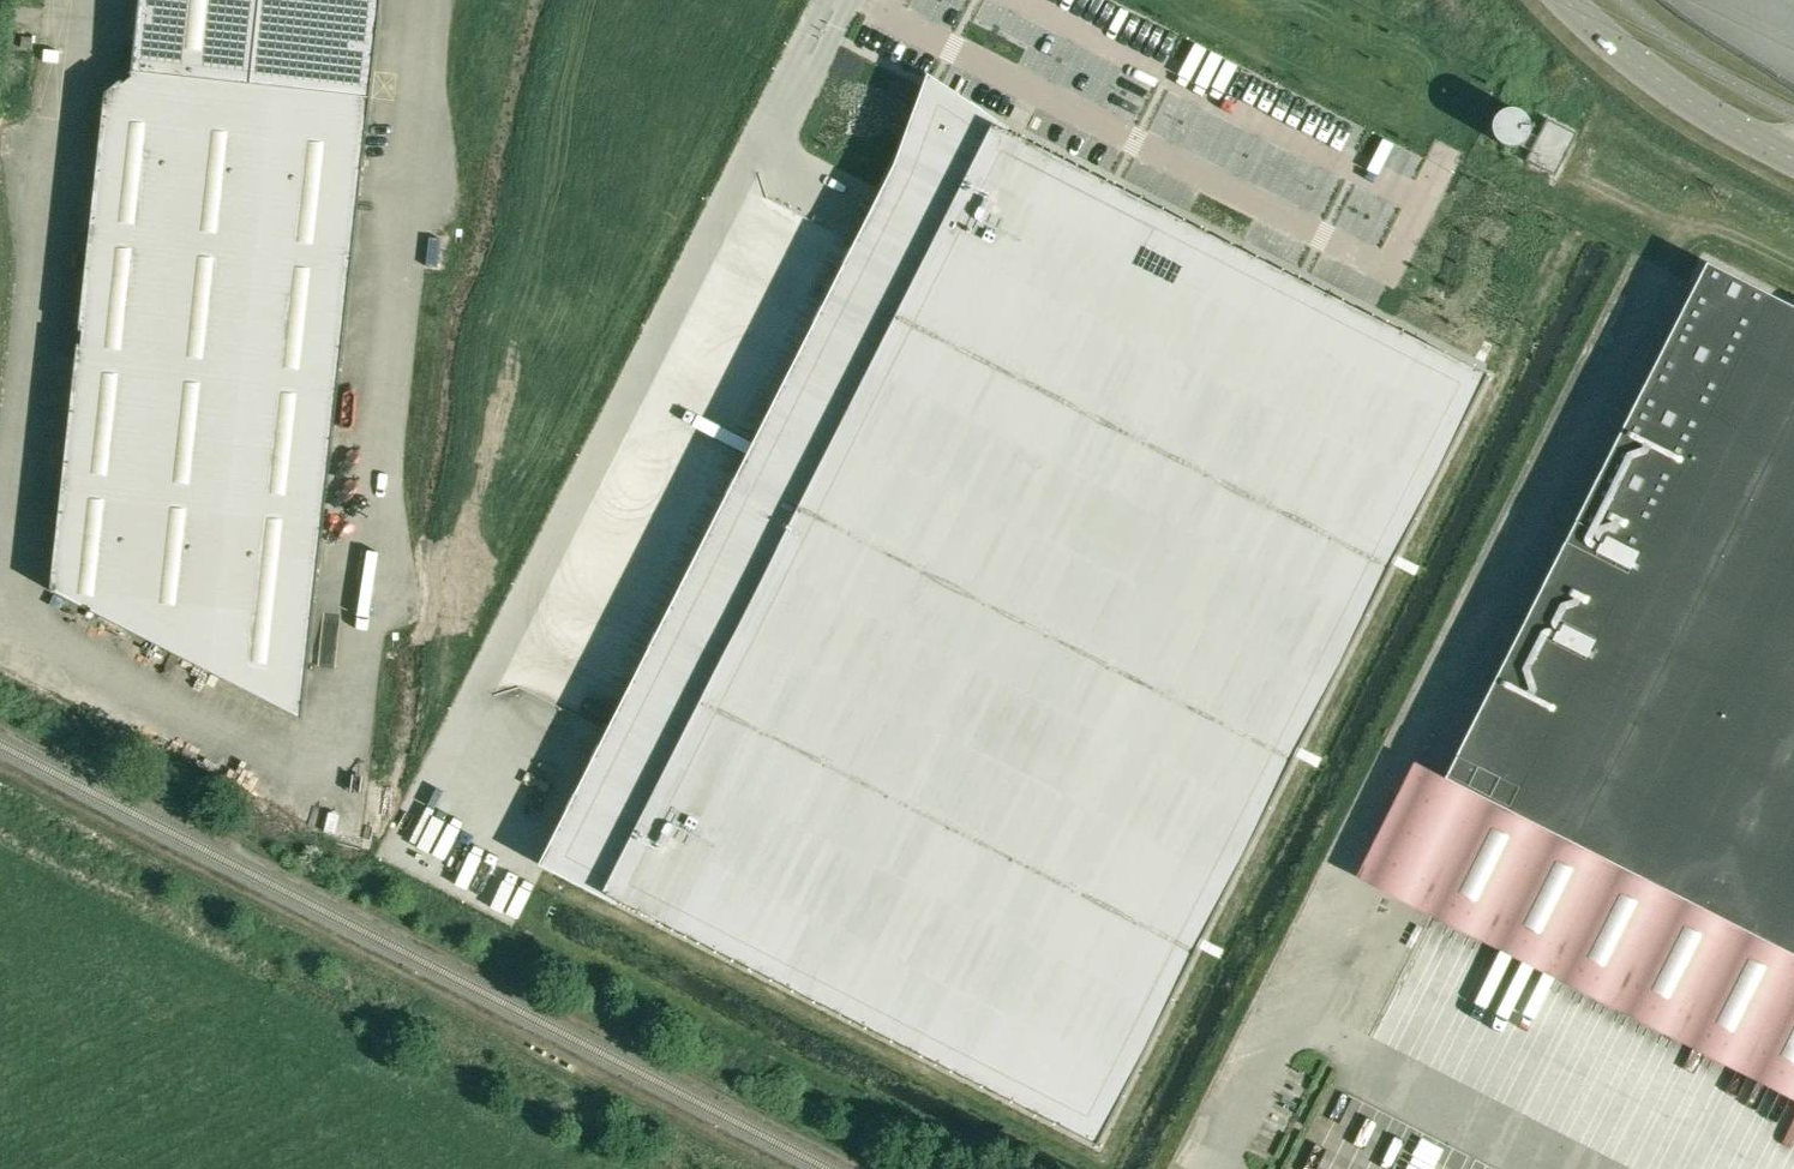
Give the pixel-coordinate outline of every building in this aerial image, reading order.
[(133,74),(131,75),(134,78),(125,85),(123,82),(107,95),(80,332),(84,333),(83,346),(79,345),(52,592),(86,609),(88,607),(93,610),(92,612),(303,720),(382,0),(141,0),(133,74)] [(21,36),(20,48),(33,48),(34,37),(21,36)] [(895,167),(539,863),(614,901),(615,899),(1095,1145),(1488,377),(1008,131),(1009,129),(964,98),(959,106),(935,94),(910,142),(905,139),(895,167)] [(1538,138),(1531,134),(1531,131),(1531,128),(1531,126),(1530,123),(1529,121),(1528,119),(1526,116),(1525,115),(1522,113),(1520,112),(1518,111),(1515,110),(1512,110),(1510,111),(1507,111),(1505,112),(1502,113),(1500,115),(1498,117),(1497,119),(1495,121),(1494,124),(1494,126),(1493,129),(1493,131),(1494,134),(1495,137),(1496,139),(1497,141),(1499,143),(1501,145),(1503,146),(1506,147),(1508,148),(1511,148),(1514,148),(1516,148),(1519,147),(1521,146),(1531,151),(1526,162),(1555,177),(1577,134),(1547,119),(1538,138)] [(1391,886),(1793,1091),(1793,308),(1707,264),(1391,886)]
